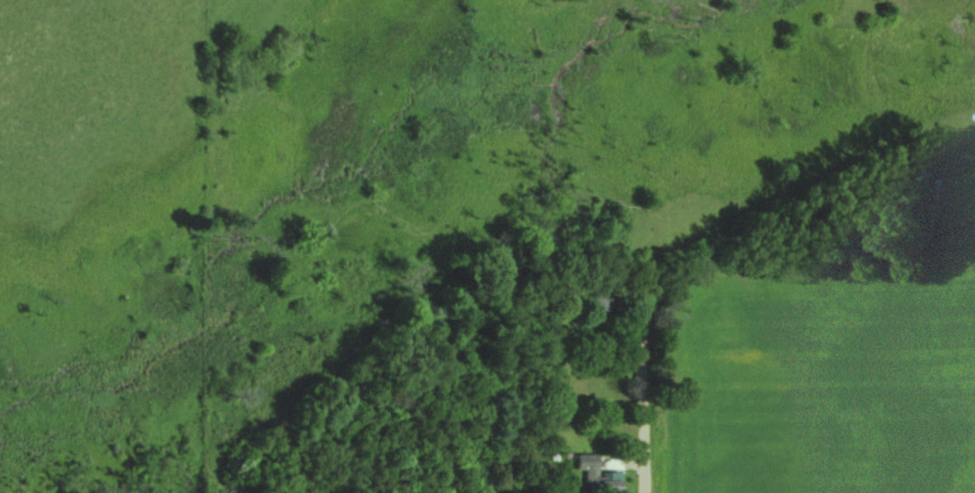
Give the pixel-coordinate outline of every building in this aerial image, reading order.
[(590,492),(613,492),(613,473),(590,473),(590,492)]
